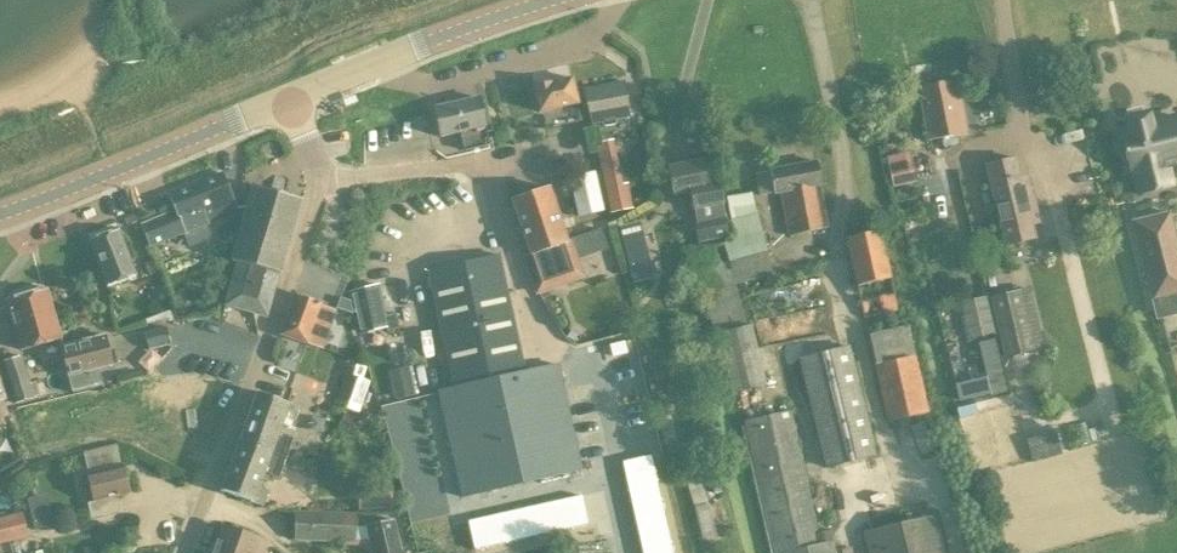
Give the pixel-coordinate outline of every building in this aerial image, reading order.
[(539,111),(577,103),(571,78),(534,86),(539,111)] [(929,140),(934,139),(942,137),(944,146),(957,143),(955,135),(967,133),(957,78),(919,85),(929,140)] [(622,80),(584,88),(588,112),(591,123),(591,125),(601,124),(604,128),(615,125),(617,121),(629,118),(629,116),(627,104),(622,80)] [(479,98),(434,108),(435,113),(440,136),(462,131),(466,147),(489,142),(486,126),(481,103),(479,98)] [(1123,132),(1134,171),(1135,170),(1138,170),(1144,193),(1165,188),(1169,187),(1163,163),(1176,159),(1176,118),(1152,125),(1150,115),(1131,120),(1133,130),(1123,132)] [(1034,236),(1029,212),(1037,210),(1033,196),(1025,198),(1015,157),(985,164),(1004,243),(1034,236)] [(890,163),(895,185),(911,182),(906,160),(890,163)] [(703,161),(669,167),(669,168),(674,193),(692,190),(695,207),(697,220),(699,230),(726,225),(724,215),(718,178),(706,180),(703,162),(703,161)] [(771,169),(754,172),(758,196),(775,193),(781,191),(789,234),(827,227),(820,187),(816,161),(771,169)] [(618,164),(599,168),(609,214),(628,210),(622,184),(618,164)] [(578,215),(601,210),(593,173),(570,178),(578,215)] [(177,212),(142,226),(151,247),(184,234),(189,247),(213,237),(208,224),(238,212),(223,175),(170,196),(177,212)] [(256,187),(254,186),(221,306),(267,318),(279,276),(280,276),(302,199),(300,199),(286,195),(290,180),(275,176),(271,191),(256,187)] [(538,290),(581,275),(569,240),(568,241),(550,187),(512,200),(530,254),(526,255),(538,290)] [(735,283),(771,274),(750,192),(726,198),(736,236),(732,237),(732,241),(685,253),(695,295),(701,294),(716,334),(717,334),(731,393),(765,384),(750,326),(746,327),(735,283)] [(1176,294),(1176,239),(1170,210),(1130,221),(1150,301),(1176,294)] [(865,317),(898,309),(875,215),(851,220),(855,236),(846,238),(865,317)] [(638,223),(618,228),(632,282),(652,277),(638,223)] [(726,225),(699,230),(701,241),(728,236),(726,225)] [(108,287),(136,278),(119,230),(92,240),(108,287)] [(499,255),(427,271),(453,388),(525,372),(499,255)] [(395,313),(384,316),(377,286),(349,293),(358,332),(386,326),(387,330),(398,327),(395,313)] [(48,289),(7,301),(21,350),(34,347),(59,340),(62,339),(48,289)] [(1005,355),(1033,349),(1019,290),(991,297),(1005,355)] [(322,348),(336,312),(320,306),(321,304),(295,294),(280,334),(306,344),(307,343),(322,348)] [(960,304),(967,339),(996,332),(988,297),(960,304)] [(868,335),(875,365),(888,421),(928,412),(907,325),(868,335)] [(149,349),(168,344),(164,326),(144,331),(149,349)] [(105,337),(63,346),(74,392),(102,385),(99,371),(112,367),(105,337)] [(996,339),(979,343),(992,395),(1009,391),(996,339)] [(800,358),(826,467),(876,455),(850,346),(800,358)] [(16,404),(40,397),(36,383),(30,384),(22,356),(3,362),(16,404)] [(345,373),(334,404),(358,412),(362,401),(365,393),(369,382),(362,379),(366,368),(349,362),(345,373)] [(558,365),(525,372),(453,388),(439,391),(463,495),(581,469),(558,365)] [(389,371),(395,399),(415,395),(409,366),(389,371)] [(9,416),(4,401),(7,399),(0,377),(0,427),(4,426),(2,419),(9,416)] [(238,443),(286,460),(293,441),(285,438),(287,431),(281,429),(285,419),(295,422),(300,409),(256,393),(238,443)] [(365,393),(362,401),(367,403),(370,395),(365,393)] [(833,541),(820,544),(789,411),(762,417),(744,421),(775,552),(836,552),(833,541)] [(279,479),(286,460),(238,443),(220,493),(263,508),(268,494),(258,490),(262,479),(268,482),(270,476),(279,479)] [(120,465),(116,447),(85,454),(72,457),(76,475),(88,472),(95,503),(84,505),(87,520),(118,512),(115,499),(130,495),(123,464),(120,465)] [(659,457),(630,463),(635,489),(664,482),(659,457)] [(664,482),(635,489),(643,524),(672,518),(664,482)] [(581,497),(551,504),(557,530),(587,523),(581,497)] [(523,509),(530,537),(557,530),(551,504),(523,509)] [(497,516),(504,543),(530,537),(523,509),(497,516)] [(0,517),(0,544),(29,537),(22,512),(0,517)] [(295,541),(343,543),(343,546),(374,547),(375,552),(400,552),(391,513),(368,517),(370,526),(355,525),(355,516),(344,516),(344,515),(296,513),(295,541)] [(472,523),(479,549),(504,543),(497,516),(472,523)] [(935,516),(863,532),(868,552),(944,552),(935,516)] [(643,524),(650,552),(672,552),(680,551),(672,518),(643,524)] [(265,542),(223,528),(214,552),(261,552),(265,542)]
